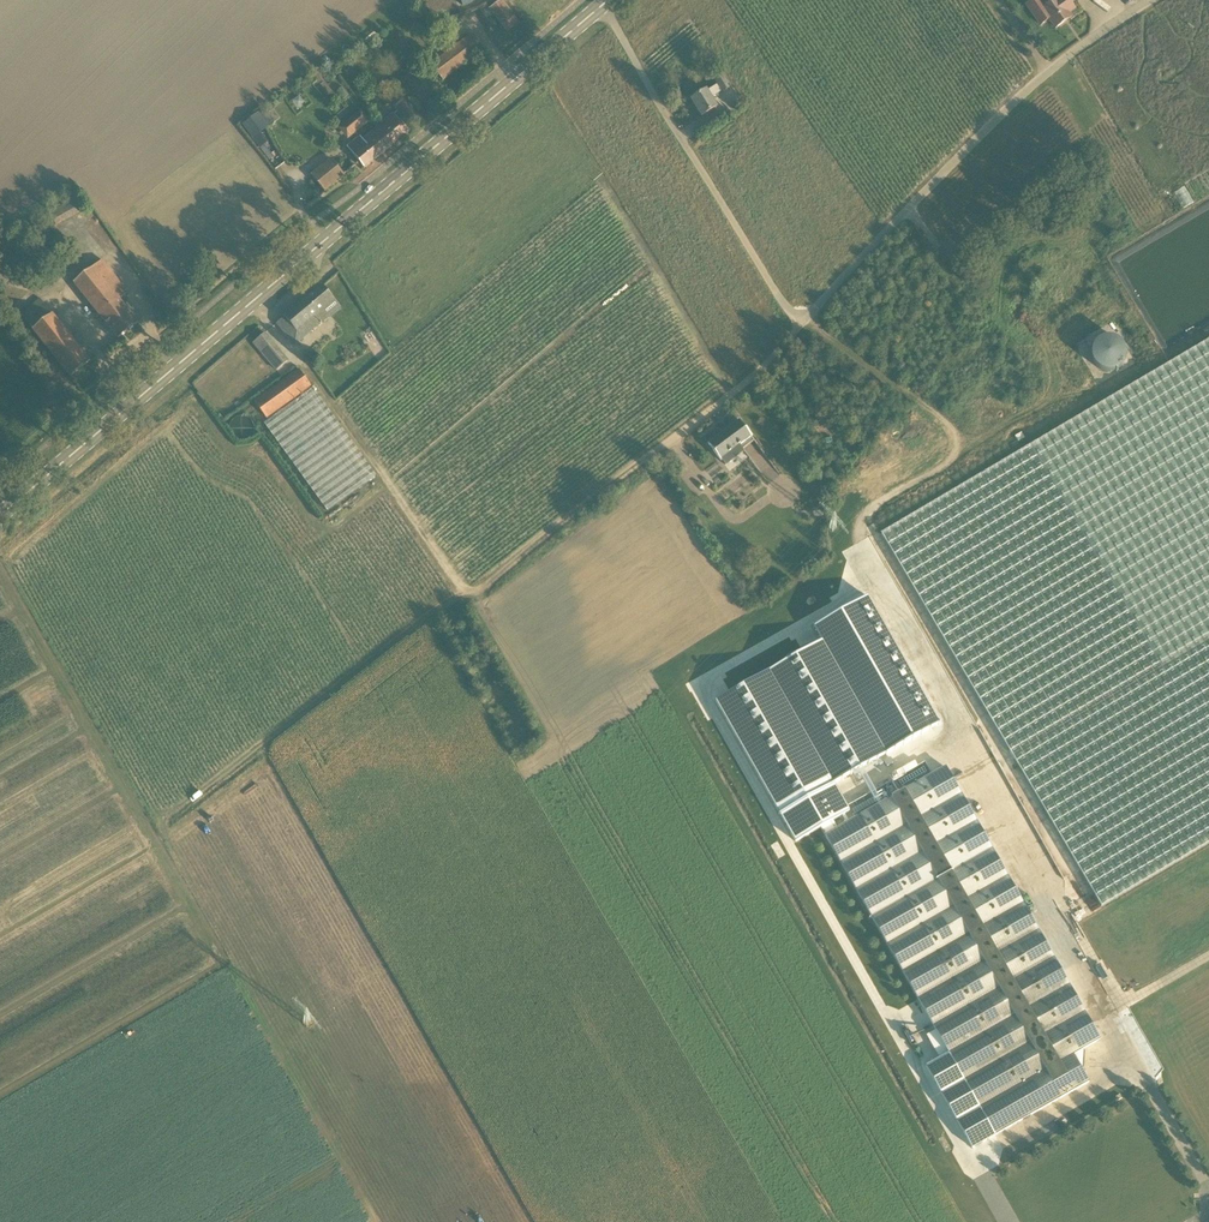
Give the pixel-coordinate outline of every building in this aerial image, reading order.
[(1050,4),(1043,9),(1038,0),(1033,0),(1026,5),(1041,25),(1049,19),(1056,29),(1071,18),(1068,14),(1075,9),(1069,0),(1057,0),(1050,4)] [(510,11),(498,19),(508,32),(519,23),(510,11)] [(471,34),(431,65),(443,81),(483,51),(471,34)] [(707,92),(706,91),(692,100),(702,117),(717,108),(711,98),(722,92),(723,93),(731,88),(723,75),(715,80),(718,85),(707,92)] [(376,138),(386,151),(409,132),(403,124),(406,121),(407,123),(416,115),(412,110),(413,109),(409,104),(408,105),(404,100),(395,108),(398,112),(386,120),(378,126),(383,132),(376,138)] [(254,116),(264,130),(274,123),(263,109),(254,116)] [(362,110),(344,124),(339,128),(348,139),(361,129),(371,121),(362,110)] [(383,132),(378,126),(363,139),(360,136),(347,147),(364,168),(386,151),(376,138),(383,132)] [(325,192),(345,175),(332,158),(311,175),(325,192)] [(83,211),(76,198),(59,207),(66,220),(83,211)] [(102,260),(74,283),(118,339),(138,323),(120,300),(128,293),(102,260)] [(295,345),(328,317),(323,311),(334,301),(322,286),(277,323),(295,345)] [(71,377),(71,376),(90,361),(41,299),(21,314),(71,377)] [(266,333),(254,344),(279,371),(291,360),(266,333)] [(1114,337),(1083,339),(1084,368),(1116,367),(1114,337)] [(1171,363),(1058,430),(1030,446),(881,534),(1101,908),(1208,844),(1208,340),(1171,363)] [(267,418),(301,394),(312,386),(300,370),(255,402),(267,418)] [(376,476),(312,386),(301,394),(302,397),(265,424),(328,511),(376,476)] [(720,460),(752,436),(740,421),(709,444),(720,460)] [(1100,1040),(1054,958),(945,767),(825,836),(995,1136),(1089,1082),(1073,1055),(1100,1040)]
